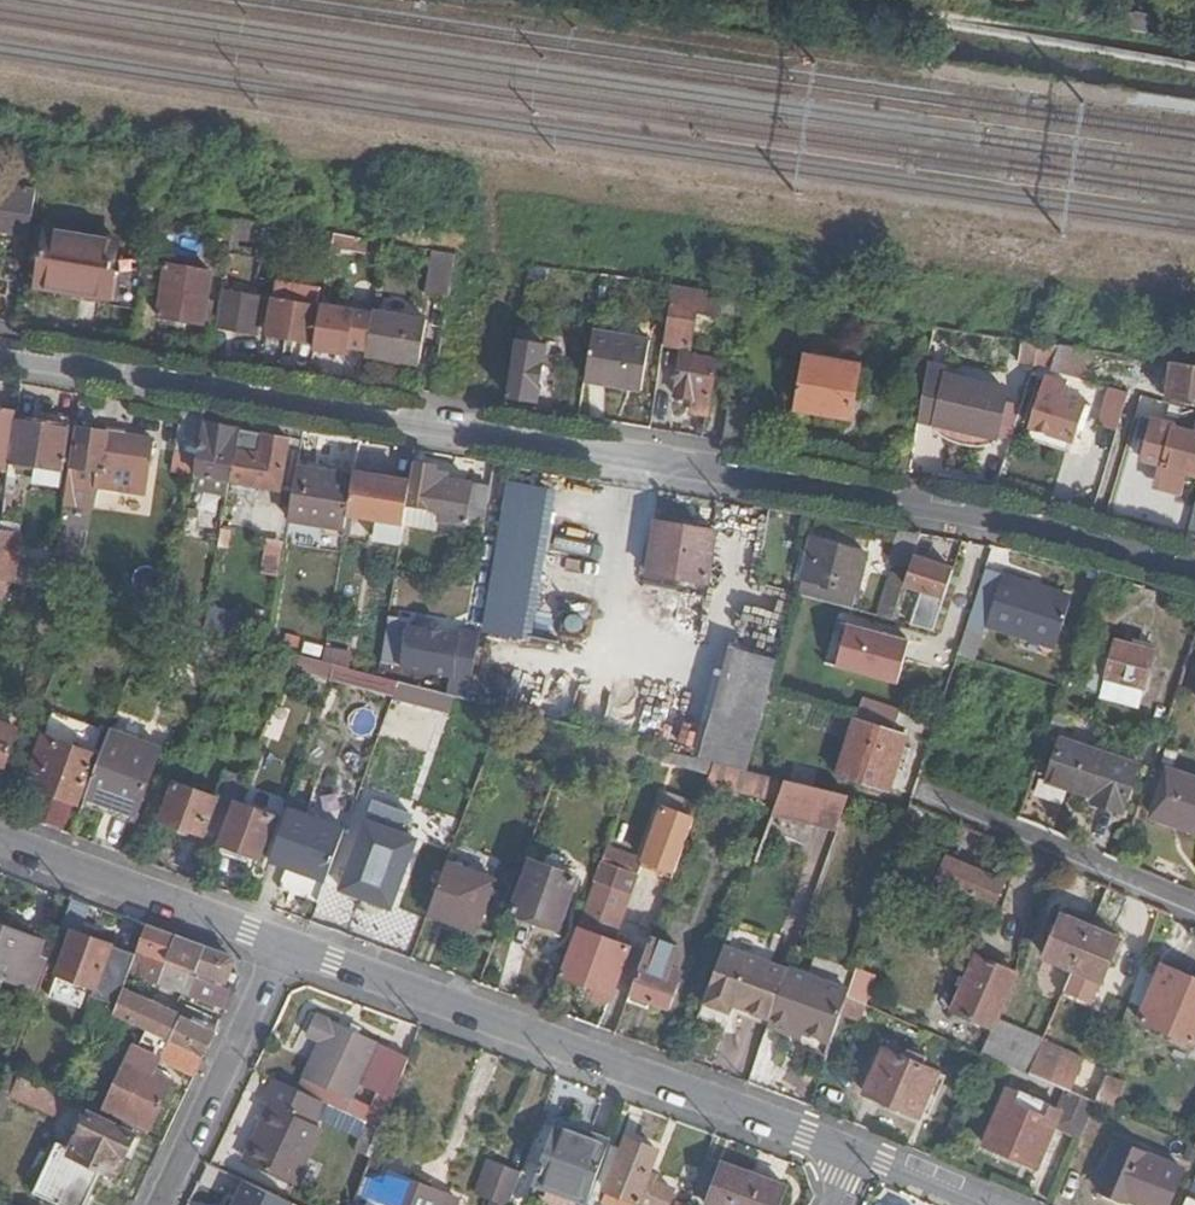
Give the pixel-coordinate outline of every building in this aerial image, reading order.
[(13,224),(13,231),(31,234),(37,192),(0,187),(0,222),(13,224)] [(215,235),(231,239),(235,220),(218,219),(215,235)] [(235,220),(231,239),(249,242),(253,224),(235,220)] [(118,243),(47,230),(37,284),(106,295),(110,270),(114,270),(118,243)] [(435,287),(453,290),(459,255),(440,253),(435,287)] [(148,259),(143,285),(165,289),(160,316),(204,322),(211,270),(148,259)] [(675,288),(664,345),(691,351),(697,314),(718,318),(720,310),(745,317),(748,300),(675,288)] [(266,297),(228,290),(222,326),(260,331),(266,297)] [(274,299),(268,334),(317,342),(323,306),(274,299)] [(317,342),(316,347),(336,350),(338,342),(370,349),(374,317),(353,314),(354,311),(323,306),(317,342)] [(370,349),(368,358),(425,366),(433,320),(376,311),(374,317),(370,349)] [(593,331),(585,378),(638,388),(646,340),(593,331)] [(518,340),(508,397),(538,401),(538,394),(540,383),(555,385),(562,348),(518,340)] [(1021,362),(1037,364),(1043,346),(1025,343),(1021,362)] [(1043,346),(1037,364),(1052,367),(1057,347),(1043,346)] [(1127,384),(1131,359),(1085,351),(1081,376),(1127,384)] [(716,360),(683,355),(675,395),(693,398),(691,412),(707,415),(716,360)] [(857,365),(807,356),(799,407),(848,416),(857,365)] [(1176,366),(1169,401),(1194,405),(1194,369),(1176,366)] [(928,373),(920,421),(997,433),(1005,386),(928,373)] [(1033,429),(1075,442),(1086,405),(1066,399),(1070,384),(1048,377),(1033,429)] [(540,383),(538,394),(553,396),(555,385),(540,383)] [(1092,422),(1114,428),(1126,391),(1104,384),(1092,422)] [(730,403),(723,441),(743,445),(750,407),(730,403)] [(1094,408),(1086,405),(1078,432),(1086,435),(1094,408)] [(15,413),(0,411),(0,466),(7,467),(15,413)] [(175,450),(198,455),(203,425),(204,416),(181,412),(175,450)] [(14,462),(33,467),(60,471),(68,427),(22,417),(14,462)] [(1174,434),(1175,429),(1152,423),(1141,464),(1194,478),(1194,439),(1174,434)] [(196,471),(232,478),(241,432),(203,425),(198,455),(196,471)] [(80,428),(73,466),(71,465),(65,503),(90,508),(94,486),(143,494),(152,440),(80,428)] [(1070,453),(1075,442),(1033,429),(1029,440),(1070,453)] [(241,432),(232,478),(281,487),(290,440),(241,432)] [(439,519),(481,525),(488,486),(446,479),(447,471),(436,470),(436,465),(418,462),(420,452),(415,451),(410,483),(402,539),(410,540),(416,508),(440,512),(439,519)] [(60,471),(33,467),(31,481),(57,486),(60,471)] [(290,519),(345,530),(353,478),(298,469),(290,519)] [(401,543),(402,539),(410,483),(353,474),(353,478),(345,530),(344,535),(375,540),(401,543)] [(523,636),(548,493),(513,486),(488,628),(523,636)] [(228,504),(220,545),(238,549),(241,535),(236,534),(240,506),(228,504)] [(1185,537),(1194,540),(1194,506),(1185,537)] [(190,508),(186,536),(201,538),(205,516),(196,515),(197,510),(190,508)] [(706,584),(716,532),(656,521),(646,573),(706,584)] [(53,593),(55,575),(19,566),(22,535),(1,533),(0,541),(0,579),(11,581),(53,593)] [(922,536),(901,533),(893,558),(899,560),(879,616),(893,621),(922,536)] [(265,571),(285,574),(289,539),(269,537),(265,571)] [(810,537),(795,594),(848,608),(863,550),(810,537)] [(372,561),(398,564),(401,543),(375,540),(372,561)] [(987,569),(968,628),(979,630),(982,625),(1054,650),(1071,597),(987,569)] [(11,581),(0,579),(0,592),(7,594),(11,581)] [(837,616),(824,662),(895,681),(907,636),(837,616)] [(456,662),(460,638),(407,629),(404,644),(395,643),(391,660),(407,663),(409,655),(456,662)] [(1137,704),(1153,649),(1117,640),(1117,643),(1097,638),(1087,669),(1106,675),(1104,682),(1109,685),(1107,695),(1137,704)] [(322,662),(337,666),(350,669),(354,653),(325,647),(322,662)] [(702,754),(747,765),(774,663),(728,651),(702,754)] [(290,666),(332,677),(337,666),(322,662),(293,655),(290,666)] [(332,677),(396,694),(400,682),(379,677),(350,669),(337,666),(332,677)] [(481,719),(486,705),(470,700),(400,682),(396,694),(395,697),(481,719)] [(837,779),(887,796),(906,739),(895,735),(901,716),(862,703),(837,779)] [(1060,734),(1068,711),(1056,707),(1048,731),(1060,734)] [(48,737),(46,735),(34,764),(41,767),(34,788),(76,803),(94,754),(100,756),(109,732),(57,713),(48,737)] [(2,775),(18,730),(0,723),(0,774),(2,775)] [(160,750),(109,732),(100,756),(86,795),(136,814),(160,750)] [(1120,815),(1136,766),(1061,741),(1047,784),(1094,801),(1093,805),(1120,815)] [(1167,766),(1151,812),(1194,828),(1194,775),(1167,766)] [(239,801),(247,780),(227,772),(216,797),(177,782),(163,819),(223,843),(239,801)] [(838,833),(851,797),(786,782),(774,814),(838,833)] [(70,826),(77,804),(59,798),(52,820),(70,826)] [(272,815),(239,801),(223,843),(223,845),(257,859),(272,815)] [(339,848),(346,828),(291,808),(273,855),(298,865),(329,875),(339,848)] [(675,874),(694,821),(665,810),(645,863),(675,874)] [(377,861),(356,854),(343,890),(391,907),(418,837),(390,827),(377,861)] [(625,854),(608,847),(595,881),(632,894),(638,877),(619,869),(625,854)] [(356,854),(339,848),(329,875),(326,883),(343,890),(356,854)] [(562,874),(566,862),(562,858),(547,855),(542,868),(531,863),(513,912),(558,929),(576,880),(562,874)] [(996,905),(1006,884),(951,860),(941,882),(996,905)] [(494,881),(447,864),(429,915),(475,932),(494,881)] [(326,883),(329,875),(298,865),(295,874),(325,884),(326,883)] [(632,894),(595,881),(560,977),(587,987),(590,1001),(602,1005),(608,1003),(629,948),(609,940),(612,933),(617,935),(632,894)] [(92,905),(74,899),(62,932),(73,937),(59,973),(98,989),(114,946),(82,933),(92,905)] [(1047,958),(1073,971),(1092,927),(1065,915),(1047,958)] [(43,943),(0,926),(0,990),(4,991),(9,979),(34,988),(46,958),(39,954),(43,943)] [(177,936),(149,926),(131,973),(160,984),(177,936)] [(1092,927),(1073,971),(1102,983),(1121,939),(1092,927)] [(235,958),(177,936),(160,984),(226,1011),(236,992),(230,988),(224,989),(224,982),(229,982),(236,967),(235,958)] [(679,949),(651,939),(627,1003),(647,1011),(650,1005),(669,1012),(678,986),(677,972),(672,967),(679,949)] [(770,1020),(789,969),(726,946),(704,1003),(740,1017),(743,1010),(770,1020)] [(991,1028),(1017,972),(978,955),(954,1011),(991,1028)] [(1145,961),(1131,1003),(1141,1008),(1139,1019),(1194,1043),(1194,978),(1163,965),(1161,967),(1145,961)] [(872,974),(857,966),(848,991),(847,997),(862,1004),(872,974)] [(848,991),(789,969),(770,1020),(768,1026),(831,1044),(842,1013),(847,997),(848,991)] [(150,1006),(123,994),(116,1014),(172,1041),(205,1056),(214,1037),(160,1011),(161,1006),(153,1002),(150,1006)] [(858,1019),(862,1004),(847,997),(842,1013),(858,1019)] [(338,1108),(384,1130),(415,1048),(378,1032),(321,1011),(312,1035),(330,1042),(308,1093),(338,1108)] [(773,1081),(778,1033),(762,1031),(757,1080),(773,1081)] [(162,1059),(170,1044),(155,1036),(147,1052),(162,1059)] [(205,1056),(172,1041),(170,1044),(162,1059),(196,1076),(205,1056)] [(1043,1043),(1029,1075),(1070,1093),(1097,1105),(1107,1075),(1108,1072),(1043,1043)] [(920,1117),(939,1074),(885,1050),(865,1093),(920,1117)] [(106,1109),(150,1128),(172,1081),(146,1069),(150,1061),(133,1052),(106,1109)] [(1107,1075),(1097,1105),(1112,1111),(1122,1080),(1107,1075)] [(67,1096),(22,1076),(12,1096),(56,1117),(67,1096)] [(338,1108),(284,1082),(274,1101),(279,1105),(251,1162),(299,1185),(338,1108)] [(1037,1167),(1055,1128),(1061,1112),(1009,1091),(985,1146),(1037,1167)] [(1055,1128),(1083,1139),(1097,1105),(1070,1093),(1061,1112),(1055,1128)] [(134,1136),(90,1115),(72,1153),(57,1147),(34,1192),(61,1204),(83,1204),(100,1170),(114,1176),(134,1136)] [(611,1147),(612,1143),(554,1122),(533,1183),(589,1204),(597,1184),(611,1147)] [(1187,1165),(1121,1138),(1093,1198),(1108,1204),(1169,1204),(1187,1165)] [(611,1147),(597,1184),(612,1190),(607,1204),(608,1204),(666,1204),(672,1191),(649,1182),(662,1155),(630,1143),(626,1151),(611,1147)] [(708,1159),(692,1200),(705,1204),(779,1204),(786,1189),(708,1159)] [(522,1173),(492,1162),(478,1198),(494,1204),(510,1204),(522,1173)] [(440,1192),(433,1188),(432,1182),(415,1175),(409,1180),(371,1165),(356,1204),(435,1204),(440,1192)] [(307,1202),(255,1176),(240,1204),(305,1204),(307,1202)] [(440,1192),(435,1204),(455,1204),(458,1198),(440,1192)]
